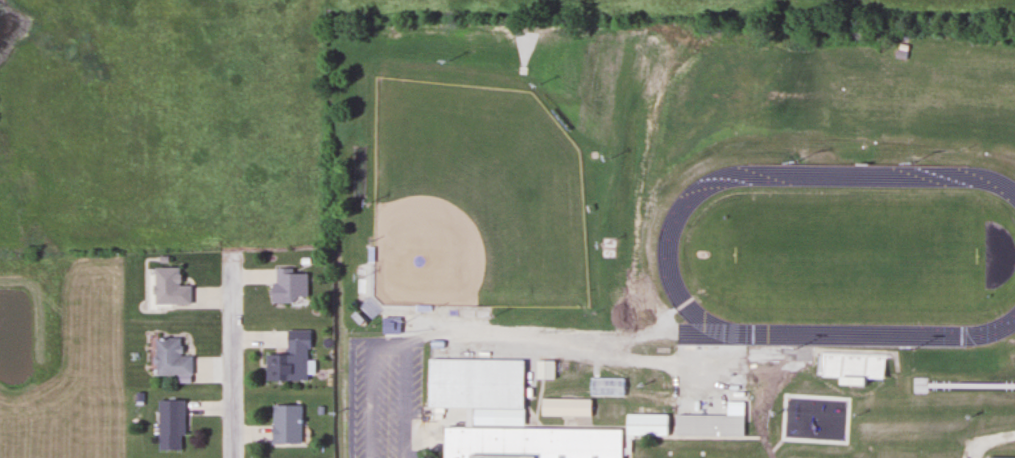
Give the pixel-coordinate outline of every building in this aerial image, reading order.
[(188,303),(188,285),(176,285),(176,267),(150,267),(150,303),(188,303)] [(270,269),(270,301),(305,301),(305,269),(270,269)] [(284,329),(284,347),(310,347),(310,329),(284,329)] [(189,355),(177,355),(177,337),(153,337),(153,374),(189,374),(189,355)] [(291,353),(263,353),(263,379),(291,379),(291,353)] [(882,354),(819,354),(819,376),(882,376),(882,354)] [(553,361),(534,361),(534,378),(553,378),(553,361)] [(181,399),(157,399),(157,450),(181,450),(181,399)] [(591,399),(539,399),(539,415),(591,415),(591,399)] [(300,404),(270,404),(269,442),(299,442),(300,404)] [(668,414),(624,414),(624,436),(668,436),(668,414)] [(673,415),(673,435),(742,435),(742,415),(673,415)] [(620,429),(620,457),(442,457),(442,426),(620,429)]
